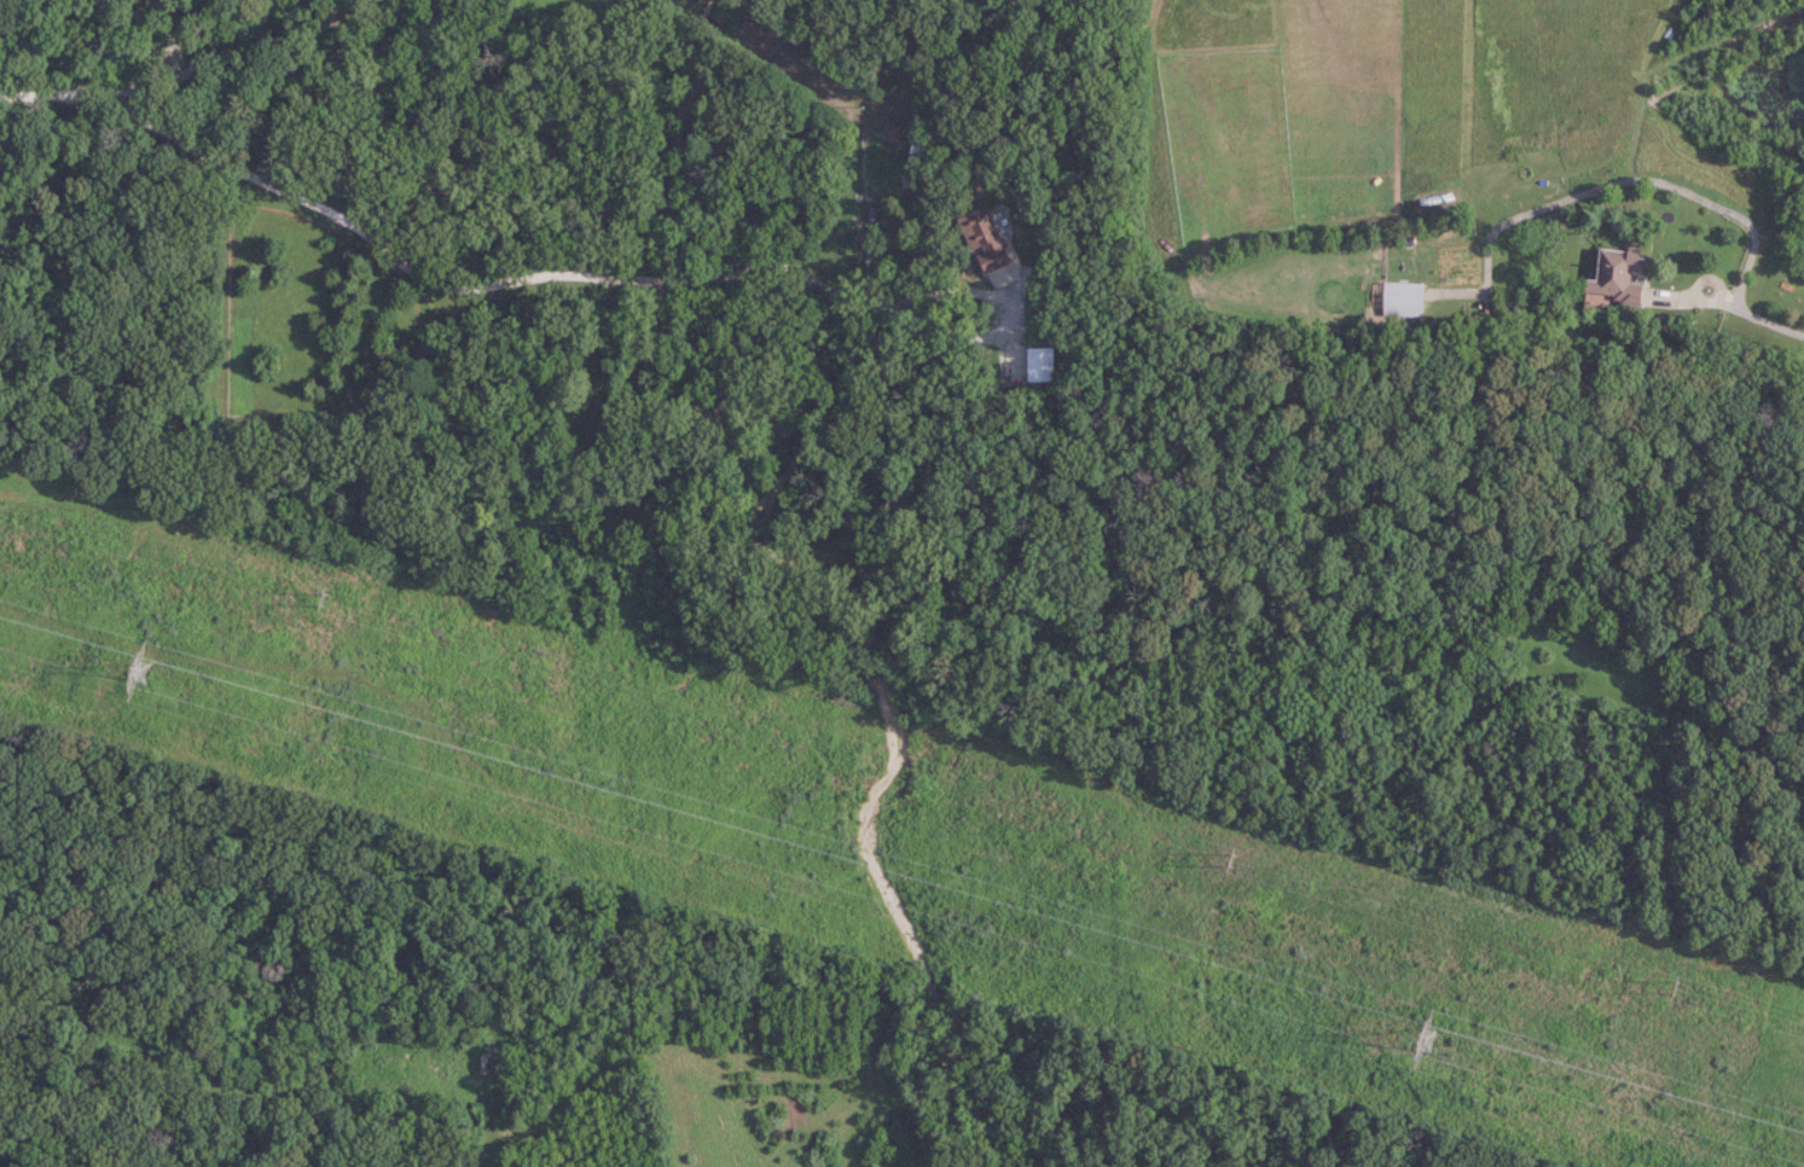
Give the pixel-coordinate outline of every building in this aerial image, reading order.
[(935,162),(940,143),(916,136),(910,155),(935,162)] [(990,207),(962,218),(984,275),(1012,263),(990,207)] [(1643,307),(1644,286),(1632,285),(1633,271),(1644,272),(1646,251),(1601,247),(1598,280),(1588,279),(1587,294),(1619,297),(1618,305),(1643,307)] [(1426,284),(1386,283),(1385,317),(1426,318),(1426,284)]
